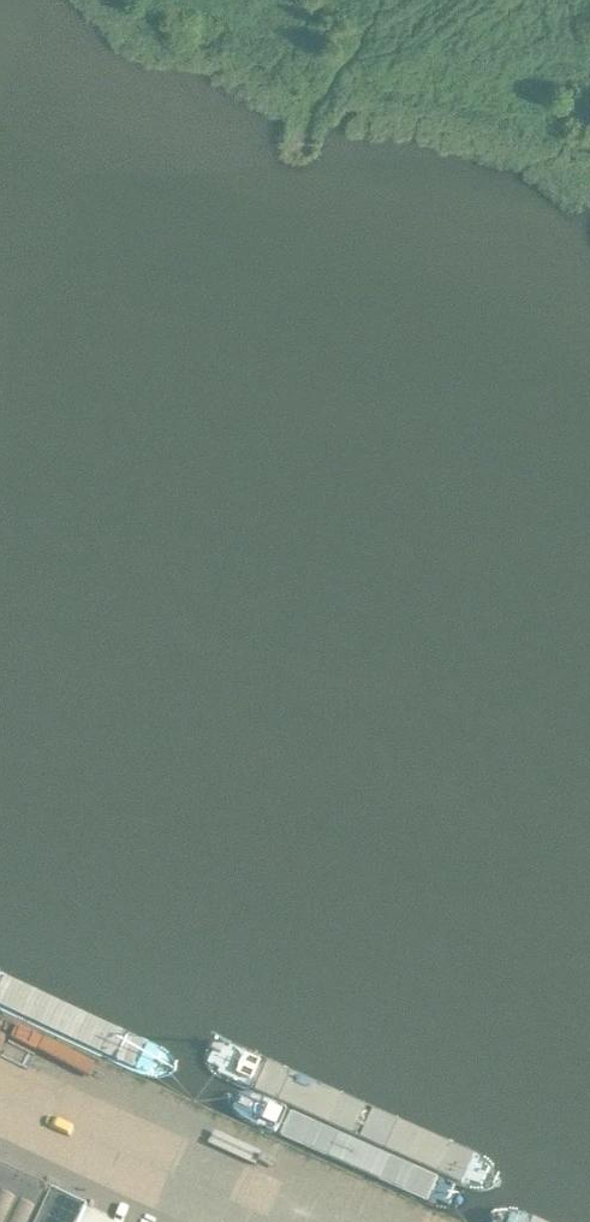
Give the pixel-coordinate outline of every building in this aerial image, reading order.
[(278,1158),(296,1168),(301,1158),(283,1148),(278,1158)] [(89,1213),(0,1171),(0,1221),(107,1221),(89,1213)]
